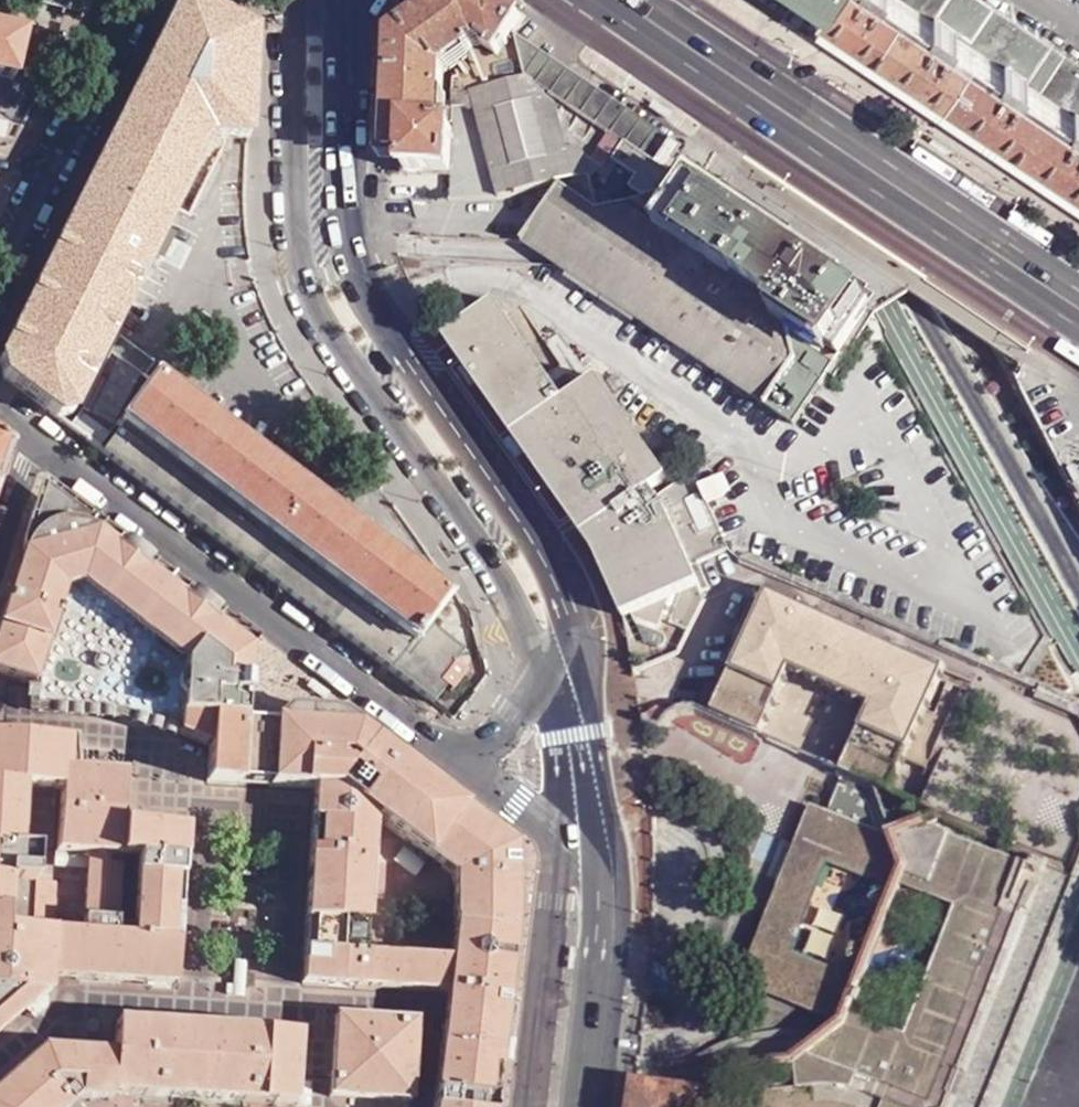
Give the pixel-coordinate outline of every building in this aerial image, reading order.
[(245,141),(251,22),(205,0),(182,0),(36,284),(2,352),(0,356),(0,372),(1,376),(54,416),(68,415),(82,386),(91,370),(149,254),(160,233),(208,139),(245,141)] [(81,16),(83,13),(83,0),(39,0),(38,5),(81,16)] [(521,22),(491,0),(489,0),(485,4),(479,0),(441,0),(391,32),(384,157),(407,158),(406,172),(450,172),(451,120),(441,120),(446,60),(455,53),(464,62),(459,65),(455,93),(450,93),(448,112),(452,112),(452,106),(464,106),(465,110),(474,111),(471,96),(524,79),(516,36),(515,30),(521,22)] [(978,0),(820,0),(816,7),(1078,183),(1078,68),(978,0)] [(10,83),(21,38),(0,33),(0,81),(10,83)] [(626,188),(639,196),(693,186),(534,81),(536,71),(521,40),(516,36),(524,79),(471,96),(474,111),(498,200),(559,184),(588,176),(586,165),(596,171),(603,162),(632,181),(626,188)] [(693,186),(695,181),(699,175),(674,159),(683,147),(534,48),(521,40),(536,71),(534,81),(693,186)] [(498,200),(474,111),(465,110),(464,106),(452,106),(452,112),(451,120),(450,172),(450,195),(450,198),(498,200)] [(840,358),(837,356),(682,249),(687,242),(647,213),(651,205),(639,196),(598,206),(588,176),(559,184),(520,242),(557,266),(794,426),(840,358)] [(837,356),(867,311),(859,306),(861,300),(844,290),(846,286),(712,196),(713,193),(695,181),(693,186),(639,196),(651,205),(647,213),(687,242),(682,249),(837,356)] [(171,238),(160,233),(149,254),(159,260),(171,238)] [(617,597),(623,615),(698,584),(690,557),(679,533),(669,516),(649,488),(664,477),(595,378),(563,401),(495,302),(443,336),(537,470),(560,504),(600,562),(610,581),(617,597)] [(91,370),(82,386),(97,394),(104,378),(91,370)] [(102,454),(434,706),(447,688),(441,684),(465,653),(427,625),(446,599),(154,376),(126,412),(106,438),(102,443),(102,454)] [(106,438),(126,412),(113,402),(93,428),(106,438)] [(8,451),(0,448),(0,474),(8,451)] [(722,471),(700,480),(708,496),(729,487),(722,471)] [(241,725),(244,659),(252,650),(178,594),(38,490),(21,542),(18,554),(23,573),(23,580),(15,606),(6,603),(0,621),(0,680),(26,688),(30,690),(30,713),(82,717),(93,718),(177,724),(177,737),(206,751),(205,786),(238,788),(241,725)] [(1078,885),(1078,701),(776,576),(770,589),(711,715),(762,737),(842,773),(872,787),(889,838),(890,842),(900,871),(904,881),(850,1016),(845,1029),(796,1065),(733,1060),(708,1084),(690,1106),(990,1106),(1078,885)] [(424,861),(461,813),(404,770),(337,720),(285,716),(273,728),(269,790),(312,792),(307,874),(367,877),(370,828),(374,823),(424,861)] [(269,790),(273,728),(258,726),(241,725),(238,788),(253,789),(269,790)] [(12,789),(59,793),(55,855),(87,857),(82,937),(80,982),(110,985),(114,932),(119,860),(121,827),(124,772),(76,768),(79,745),(0,739),(0,788),(12,789)] [(889,838),(872,787),(842,773),(824,817),(880,841),(889,838)] [(0,788),(0,819),(11,820),(11,805),(12,789),(0,788)] [(503,1017),(511,930),(511,851),(461,813),(424,861),(430,866),(438,871),(466,834),(497,858),(497,909),(495,910),(495,934),(487,1003),(445,998),(442,1028),(483,1033),(482,1052),(478,1052),(472,1100),(476,1101),(475,1106),(493,1106),(503,1017)] [(900,871),(890,842),(889,838),(880,841),(824,817),(818,815),(751,983),(840,1020),(854,982),(802,959),(839,867),(893,887),(900,871)] [(28,1008),(47,1000),(48,980),(51,935),(50,935),(53,886),(34,885),(36,854),(9,852),(11,820),(0,819),(0,1032),(28,1008)] [(130,828),(121,827),(119,860),(127,860),(135,860),(137,828),(130,828)] [(183,832),(137,828),(135,860),(131,933),(128,975),(142,983),(141,987),(174,989),(183,832)] [(445,996),(445,998),(487,1003),(495,934),(495,910),(497,909),(497,858),(466,834),(438,871),(456,885),(456,928),(457,929),(454,964),(395,960),(394,993),(445,996)] [(366,889),(367,877),(307,874),(306,886),(366,889)] [(300,986),(378,992),(379,959),(362,959),(366,889),(306,886),(300,986)] [(123,932),(114,932),(110,985),(118,985),(141,987),(142,983),(128,975),(131,933),(123,932)] [(51,935),(48,980),(64,980),(80,982),(82,937),(66,936),(51,935)] [(384,992),(394,993),(395,960),(386,960),(379,959),(378,992),(384,992)] [(413,1025),(334,1020),(328,1099),(408,1104),(413,1025)] [(115,1024),(114,1056),(110,1094),(292,1106),(297,1036),(173,1028),(115,1024)] [(476,1101),(472,1100),(478,1052),(482,1052),(483,1033),(442,1028),(432,1106),(475,1106),(476,1101)] [(96,1055),(43,1052),(0,1088),(0,1106),(70,1106),(78,1099),(93,1100),(96,1055)] [(110,1094),(114,1056),(96,1055),(93,1100),(111,1101),(110,1094)] [(631,1106),(690,1106),(708,1084),(635,1073),(631,1106)]
